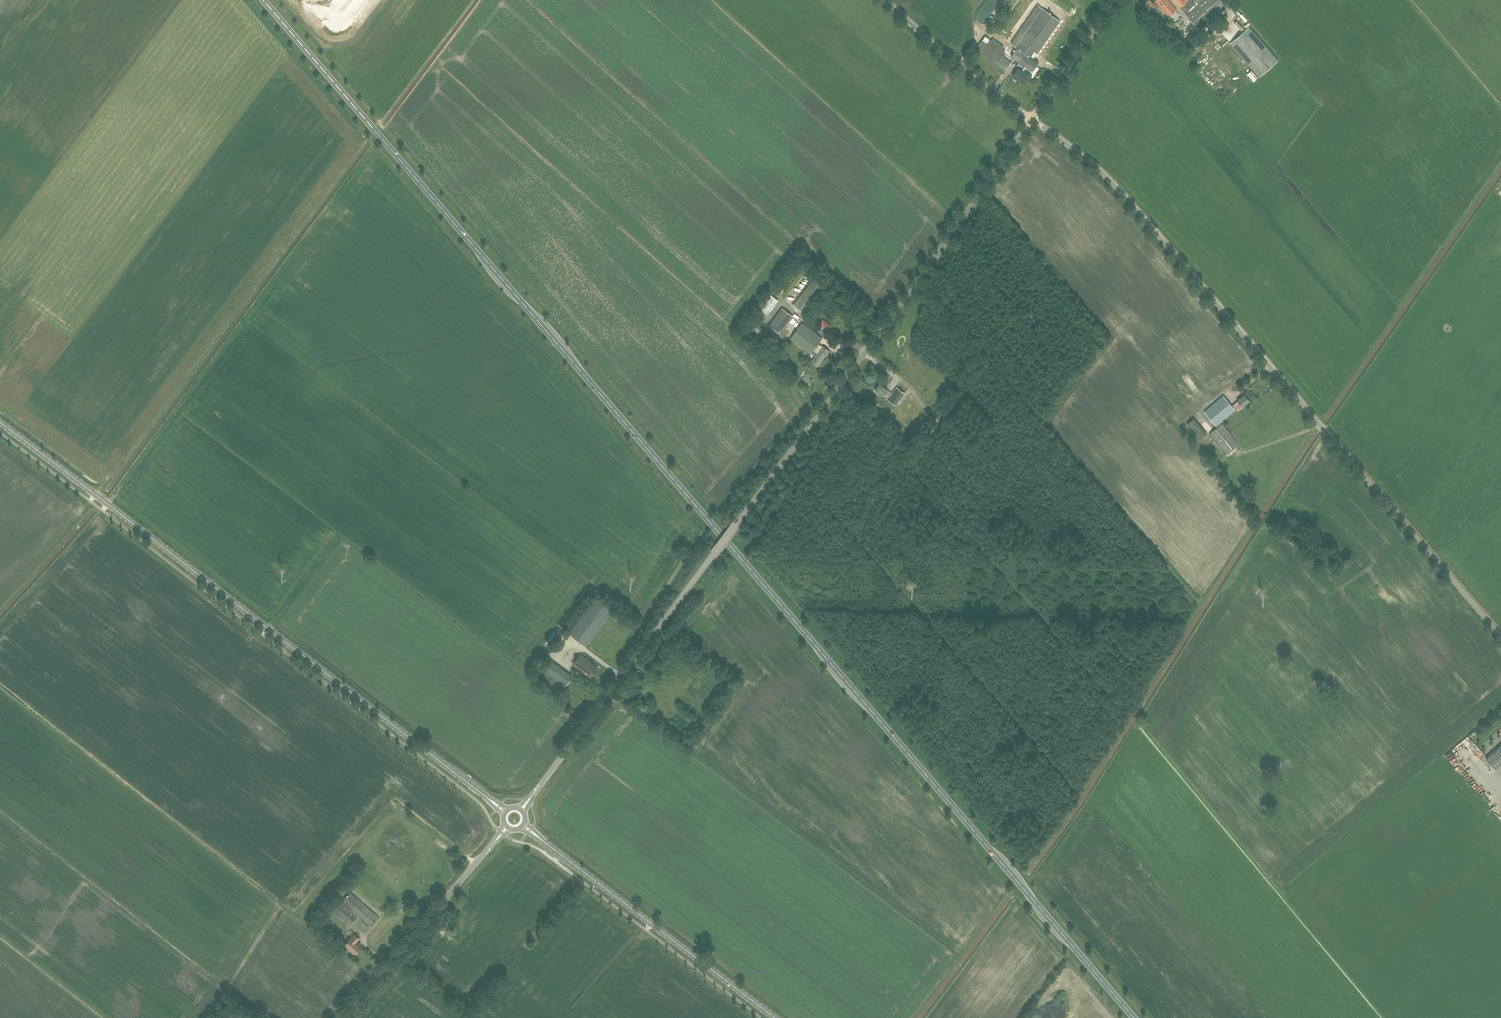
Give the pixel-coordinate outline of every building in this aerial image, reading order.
[(1176,10),(1168,0),(1156,0),(1155,1),(1156,2),(1153,4),(1150,0),(1148,0),(1144,4),(1149,10),(1151,12),(1159,5),(1169,16),(1176,10)] [(1195,4),(1192,0),(1174,0),(1185,13),(1195,4)] [(1199,4),(1198,4),(1186,15),(1199,30),(1226,6),(1220,0),(1203,0),(1199,4)] [(1017,48),(1011,56),(1021,64),(1013,76),(1018,80),(1019,79),(1025,84),(1030,77),(1028,75),(1031,71),(1032,72),(1038,63),(1030,57),(1034,52),(1037,54),(1060,21),(1038,5),(1011,44),(1017,48)] [(1175,20),(1182,15),(1178,10),(1172,15),(1175,20)] [(1259,77),(1278,60),(1250,27),(1231,43),(1259,77)] [(1011,62),(1004,57),(1004,56),(1007,51),(985,36),(976,50),(1006,71),(1011,62)] [(817,275),(794,304),(804,312),(826,283),(817,275)] [(769,334),(759,326),(779,301),(772,295),(771,295),(746,328),(749,329),(751,331),(749,333),(762,343),(769,334)] [(828,330),(832,326),(824,320),(820,324),(828,330)] [(815,357),(811,362),(817,367),(830,350),(823,346),(817,353),(813,350),(822,338),(802,322),(790,338),(811,354),(811,353),(815,357)] [(887,390),(887,389),(880,384),(875,390),(883,396),(884,394),(889,397),(892,393),(887,390)] [(895,395),(900,390),(895,386),(891,392),(895,395)] [(1242,407),(1250,400),(1244,394),(1237,401),(1238,401),(1232,406),(1223,396),(1204,412),(1216,426),(1217,425),(1218,426),(1210,434),(1227,454),(1239,444),(1221,424),(1220,425),(1219,424),(1235,410),(1234,409),(1240,404),(1242,407)] [(569,633),(586,645),(613,609),(596,596),(569,633)] [(590,678),(598,667),(580,654),(573,665),(590,678)] [(553,678),(560,668),(549,659),(541,669),(553,678)] [(568,673),(561,683),(565,686),(572,676),(568,673)] [(1500,745),(1500,738),(1489,748),(1490,749),(1485,753),(1476,743),(1475,743),(1486,757),(1500,745)] [(1486,757),(1496,769),(1500,764),(1500,745),(1486,757)] [(1483,793),(1484,794),(1481,795),(1483,800),(1490,796),(1488,791),(1483,793)] [(370,926),(378,916),(350,892),(341,901),(340,900),(336,905),(337,906),(333,912),(349,926),(356,917),(362,922),(361,924),(367,929),(369,926),(370,926)] [(355,953),(360,948),(355,943),(359,938),(354,934),(350,939),(350,938),(345,944),(355,953)]
